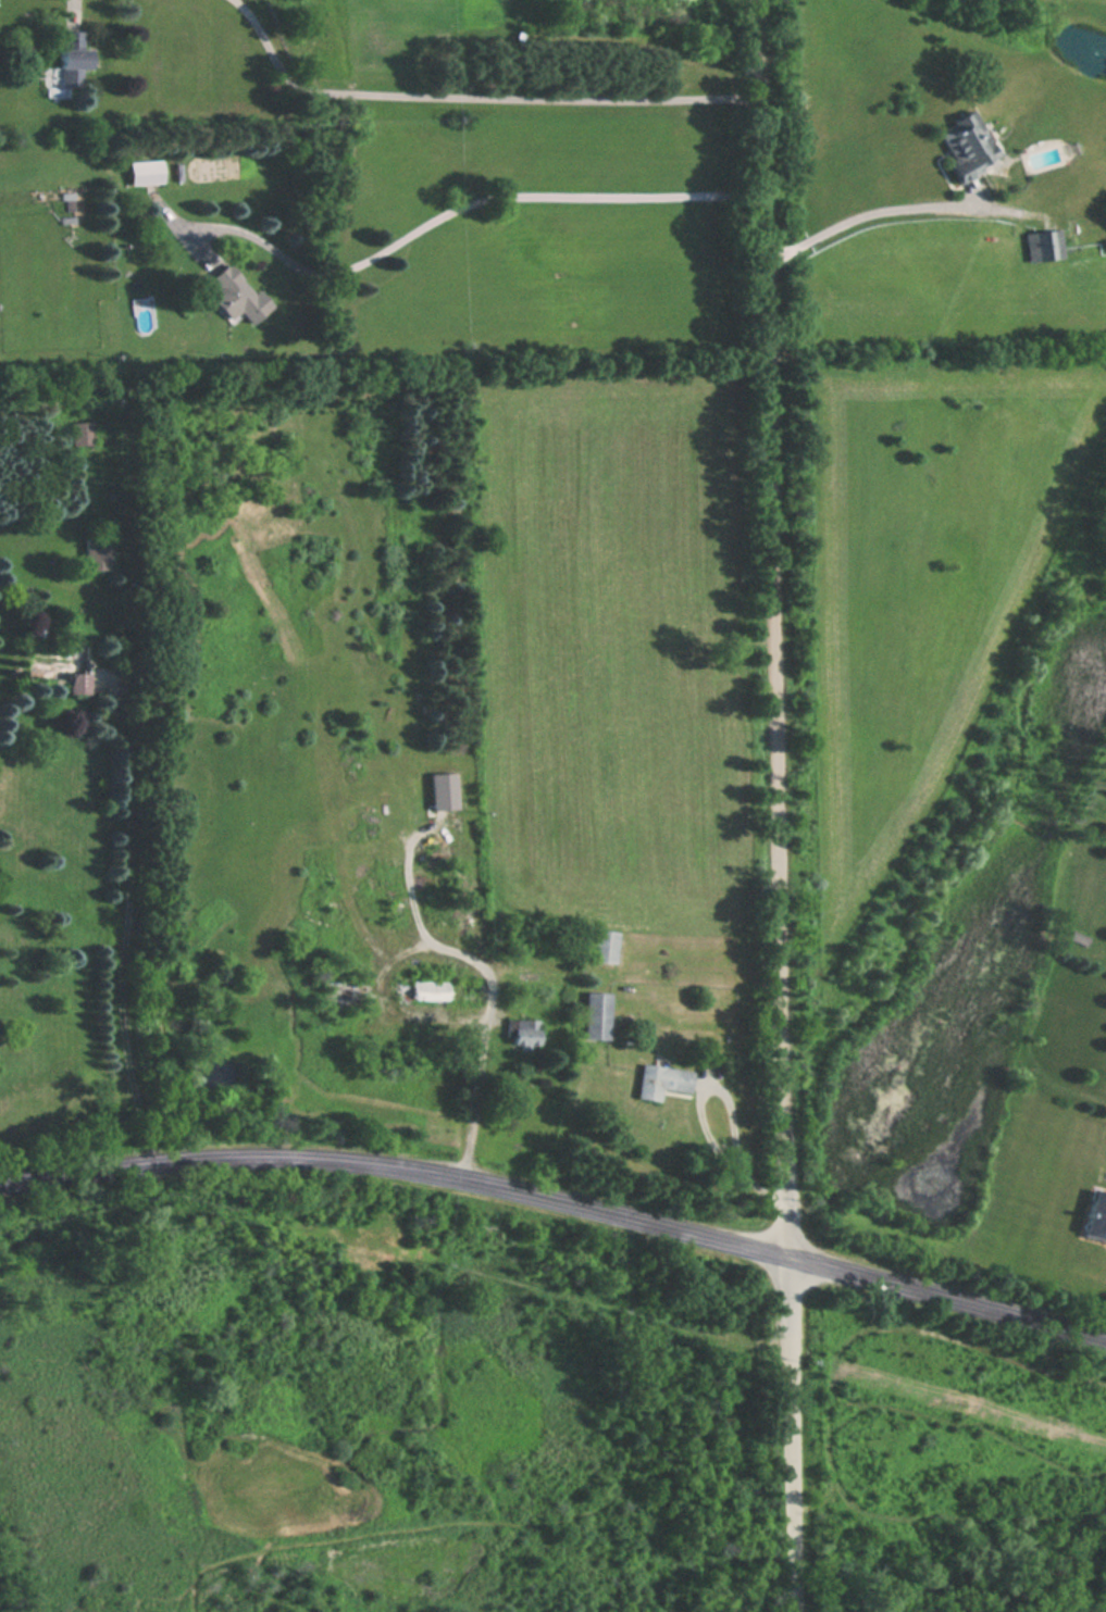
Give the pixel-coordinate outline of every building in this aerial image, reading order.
[(57,87),(81,87),(82,71),(86,71),(87,31),(58,30),(57,87)] [(935,130),(957,180),(1002,161),(987,124),(979,128),(973,114),(935,130)] [(161,183),(159,160),(127,163),(129,186),(161,183)] [(1042,232),(1024,234),(1027,262),(1045,261),(1042,232)] [(229,263),(207,280),(215,290),(207,297),(230,324),(241,315),(250,326),(269,311),(229,263)] [(133,334),(152,334),(152,299),(133,299),(133,334)] [(89,695),(90,641),(68,641),(68,657),(26,657),(25,685),(67,686),(66,695),(89,695)] [(614,964),(616,931),(591,930),(589,963),(614,964)] [(466,1000),(466,982),(394,982),(394,1000),(466,1000)] [(607,1040),(607,992),(582,992),(582,1040),(607,1040)] [(510,1048),(536,1048),(536,1020),(510,1020),(510,1048)] [(688,1094),(691,1071),(640,1063),(635,1098),(658,1102),(660,1090),(688,1094)] [(1092,1189),(1082,1235),(1105,1240),(1105,1191),(1092,1189)]
